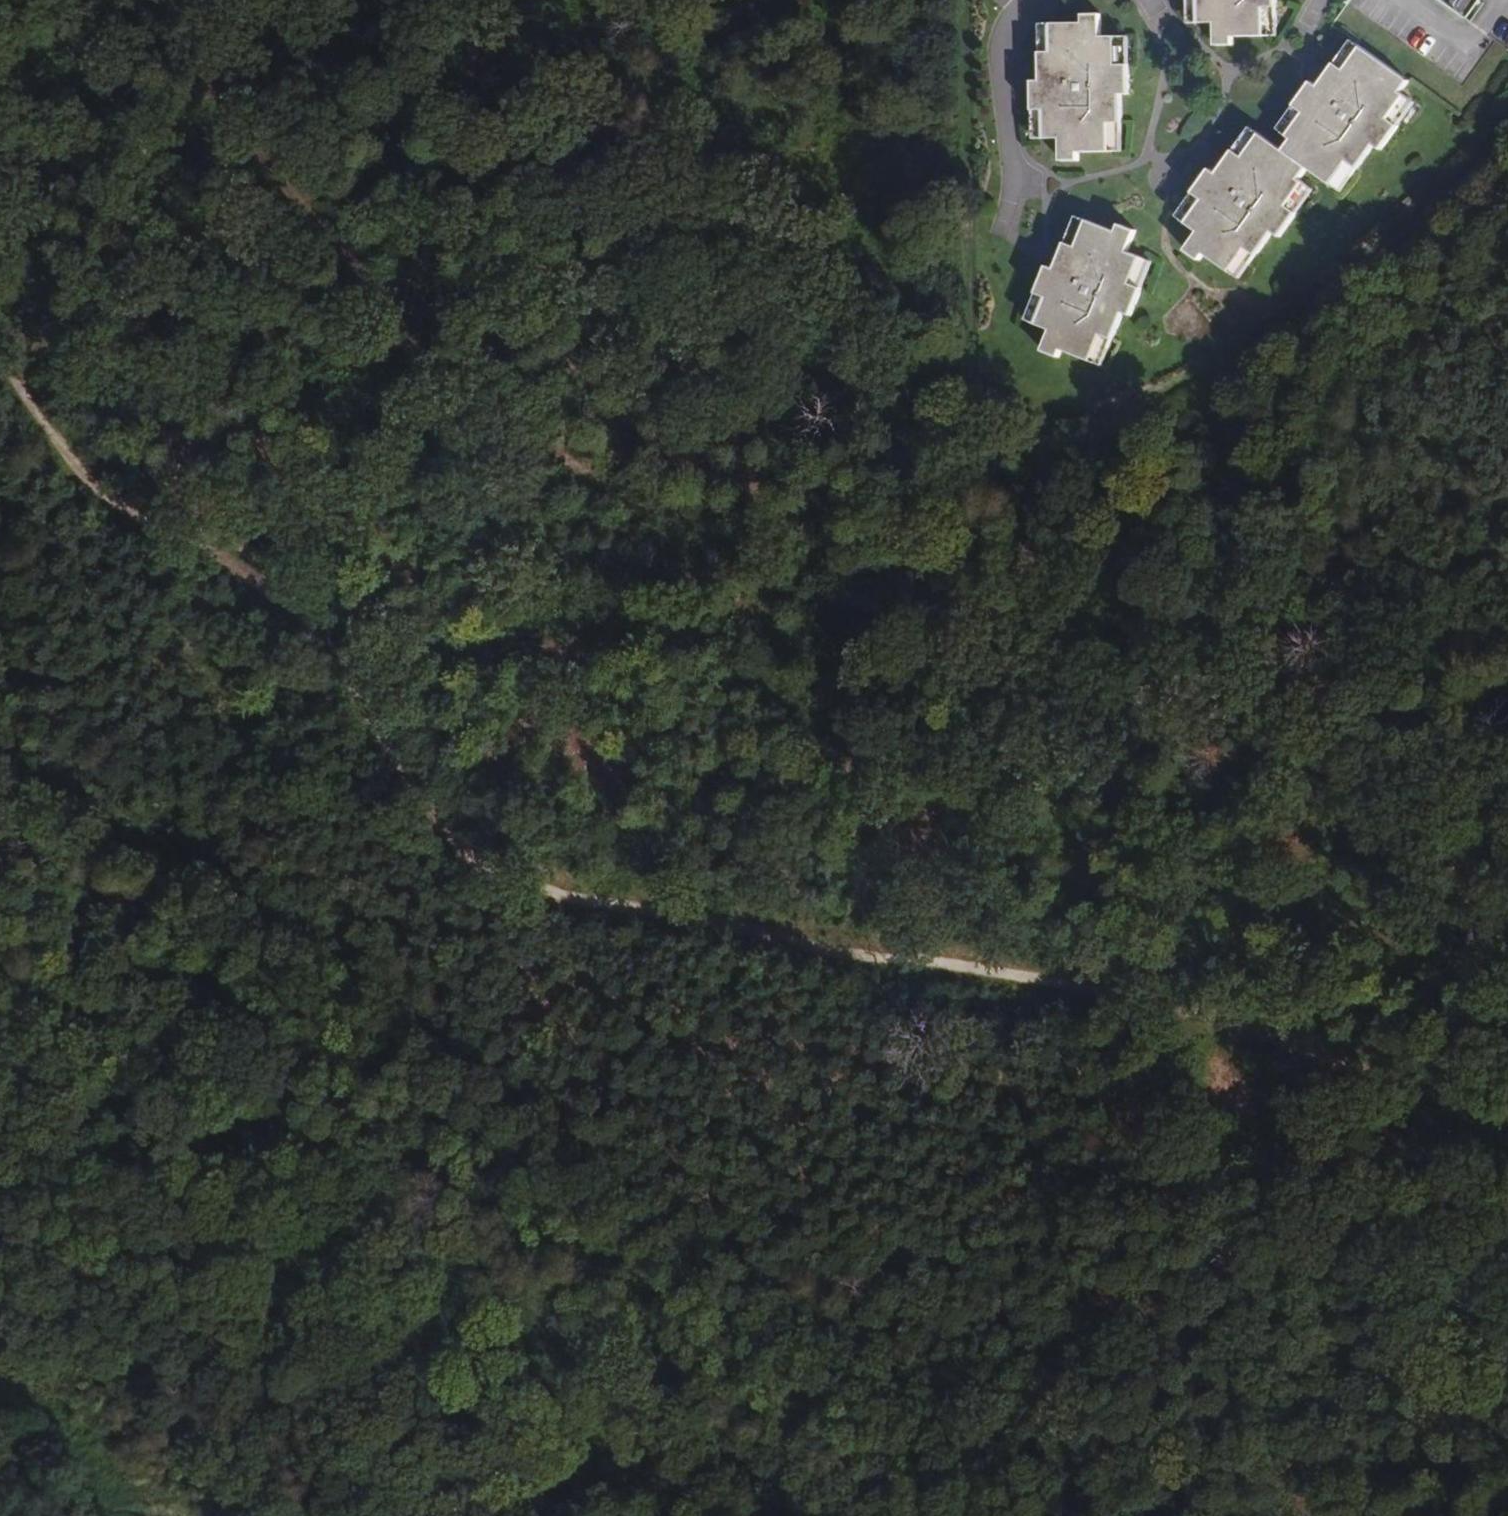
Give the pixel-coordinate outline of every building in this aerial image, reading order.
[(1199,23),(1215,23),(1215,46),(1233,46),(1232,36),(1264,37),(1264,9),(1276,9),(1276,0),(1198,0),(1199,23)] [(1116,65),(1115,37),(1102,37),(1100,14),(1084,15),(1083,24),(1052,24),(1053,53),(1041,53),(1042,82),(1033,82),(1032,92),(1034,112),(1046,112),(1046,139),(1061,140),(1062,161),(1078,162),(1079,153),(1111,151),(1110,124),(1122,123),(1121,94),(1129,94),(1129,65),(1116,65)] [(1284,151),(1309,169),(1331,185),(1348,163),(1357,169),(1374,146),(1381,151),(1398,127),(1388,119),(1405,96),(1400,93),(1409,82),(1360,47),(1344,71),(1335,63),(1318,87),(1311,82),(1302,93),(1295,106),(1304,113),(1287,136),(1291,139),(1284,151)] [(1309,169),(1284,151),(1260,134),(1244,158),(1234,150),(1216,174),(1211,169),(1202,180),(1193,194),(1203,200),(1186,223),(1198,232),(1186,250),(1200,261),(1205,255),(1231,272),(1248,249),(1257,255),(1273,233),(1281,237),(1297,214),(1288,206),(1304,184),(1300,180),(1309,169)] [(1077,247),(1067,244),(1060,262),(1056,270),(1048,267),(1037,293),(1048,298),(1037,325),(1051,330),(1044,351),(1059,357),(1063,350),(1092,361),(1103,335),(1114,339),(1124,313),(1132,316),(1143,289),(1132,286),(1143,258),(1129,253),(1137,231),(1121,225),(1118,233),(1087,221),(1077,247)]
